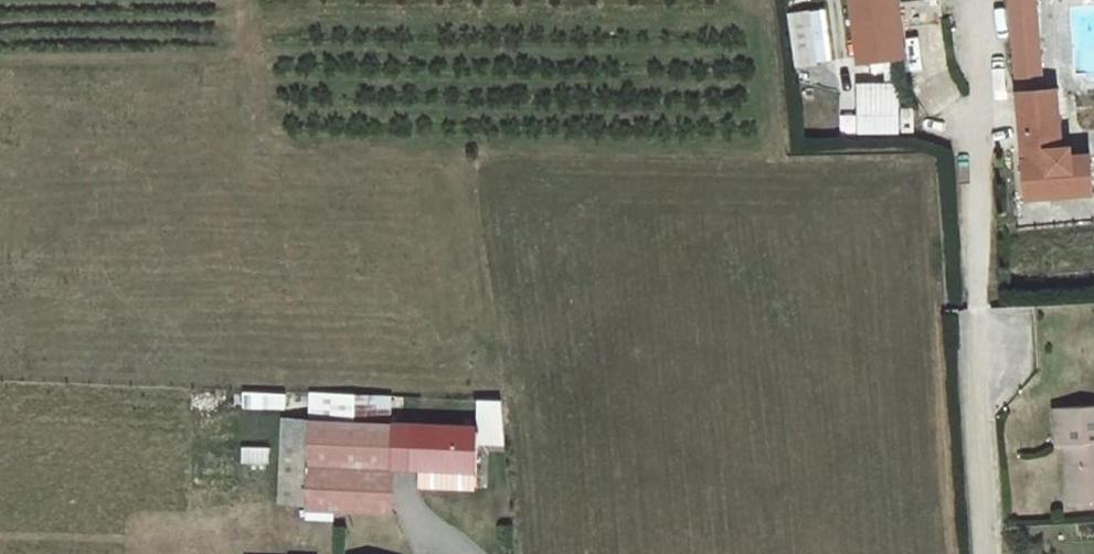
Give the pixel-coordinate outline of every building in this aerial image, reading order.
[(859,62),(903,57),(896,0),(852,0),(859,62)] [(1015,53),(1037,51),(1033,0),(1010,0),(1015,53)] [(832,60),(823,7),(794,12),(803,65),(832,60)] [(838,8),(828,9),(831,49),(841,48),(838,8)] [(1037,51),(1015,53),(1017,77),(1039,75),(1037,51)] [(854,83),(856,133),(899,131),(897,81),(854,83)] [(1056,89),(1019,93),(1028,197),(1093,191),(1090,154),(1071,156),(1070,146),(1061,147),(1056,89)] [(287,394),(244,392),(243,408),(286,409),(287,394)] [(311,392),(310,420),(355,422),(356,394),(311,392)] [(419,470),(421,424),(391,423),(392,396),(356,394),(355,422),(310,420),(287,418),(283,503),(307,505),(307,512),(391,515),(394,469),(419,470)] [(502,400),(478,400),(478,426),(478,444),(505,444),(502,400)] [(1056,409),(1058,445),(1066,444),(1070,504),(1093,502),(1093,407),(1056,409)] [(478,426),(421,424),(419,470),(421,470),(477,472),(478,444),(478,426)] [(477,472),(421,470),(420,488),(436,488),(476,490),(477,472)]
